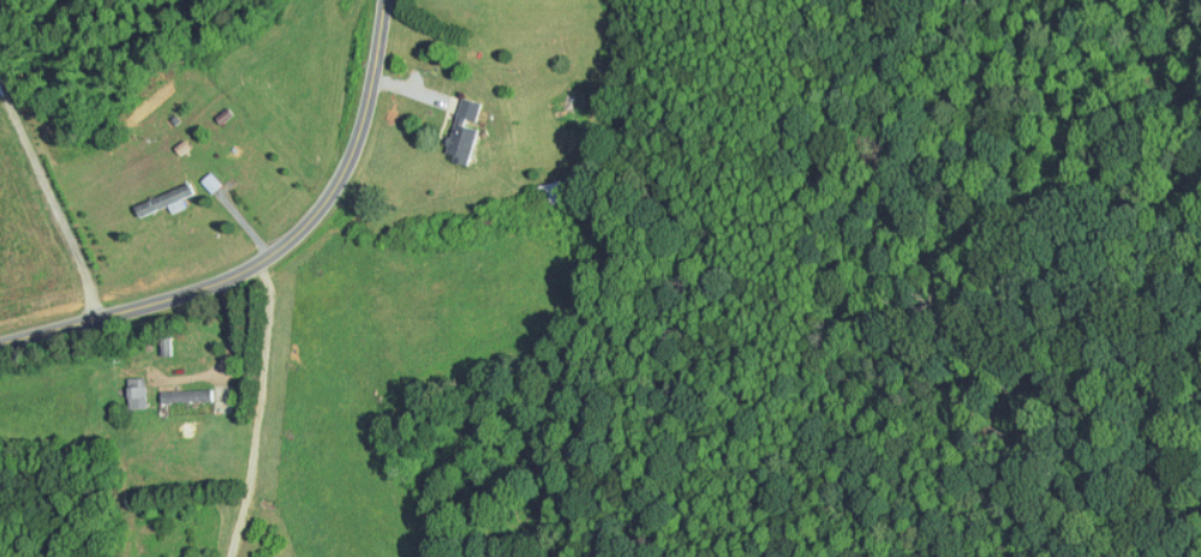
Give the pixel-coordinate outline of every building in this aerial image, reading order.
[(461,157),(470,117),(468,117),(473,94),(451,89),(438,145),(446,146),(444,153),(461,157)] [(203,186),(213,177),(202,164),(192,173),(203,186)] [(134,370),(121,371),(121,400),(135,400),(134,370)]
